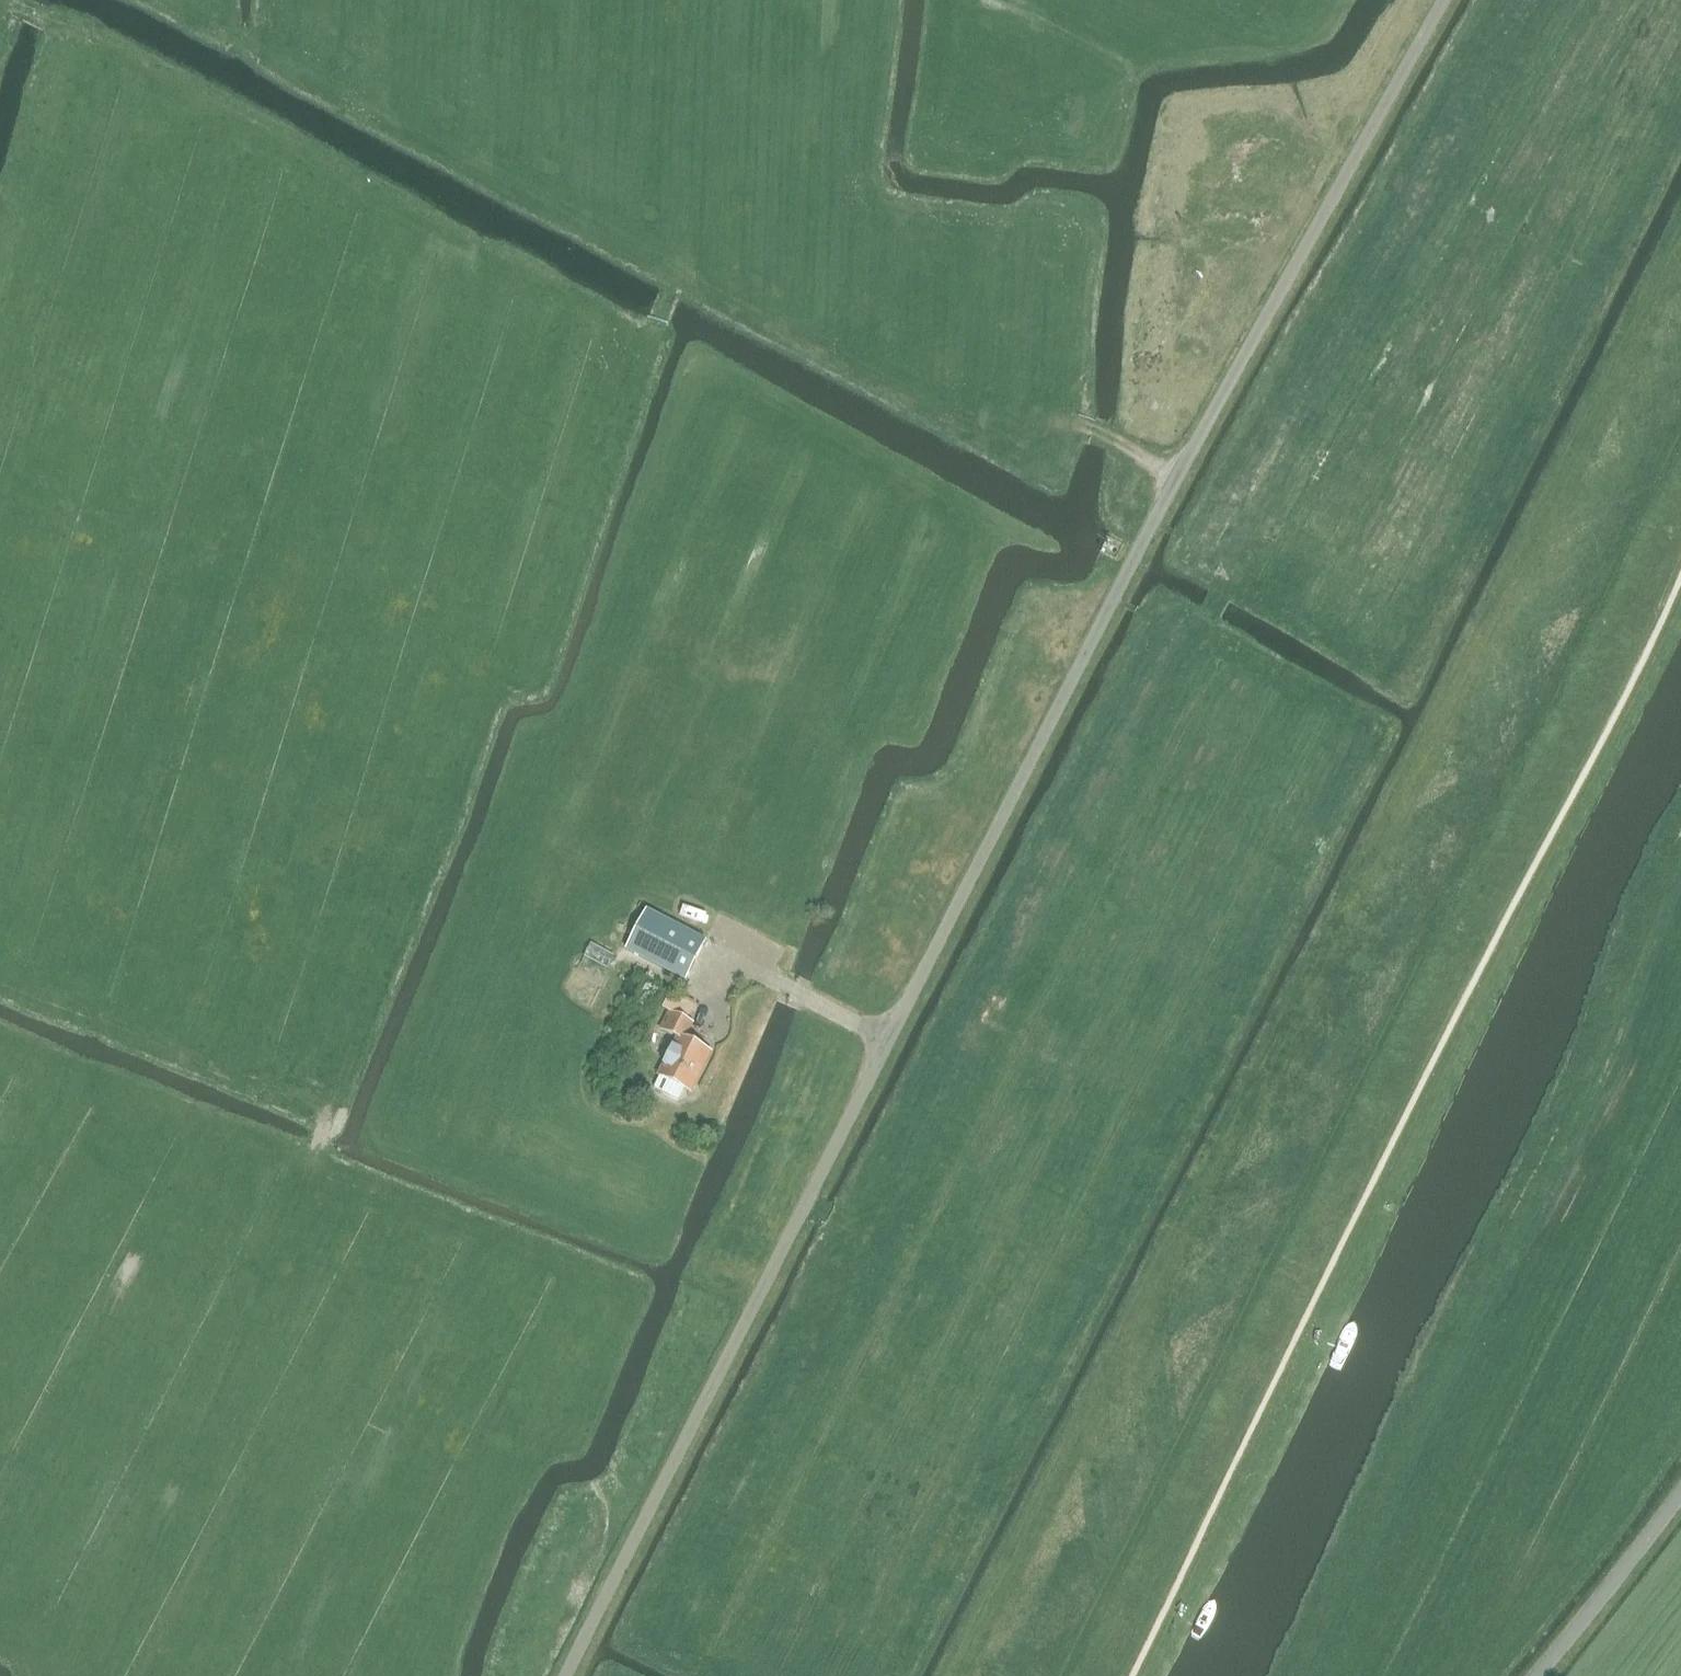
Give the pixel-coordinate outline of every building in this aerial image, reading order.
[(647,911),(626,951),(685,982),(706,941),(647,911)] [(660,1076),(654,1089),(678,1101),(684,1089),(691,1092),(711,1053),(686,1040),(694,1024),(686,1019),(668,1010),(658,1029),(676,1038),(657,1075),(660,1076)]
